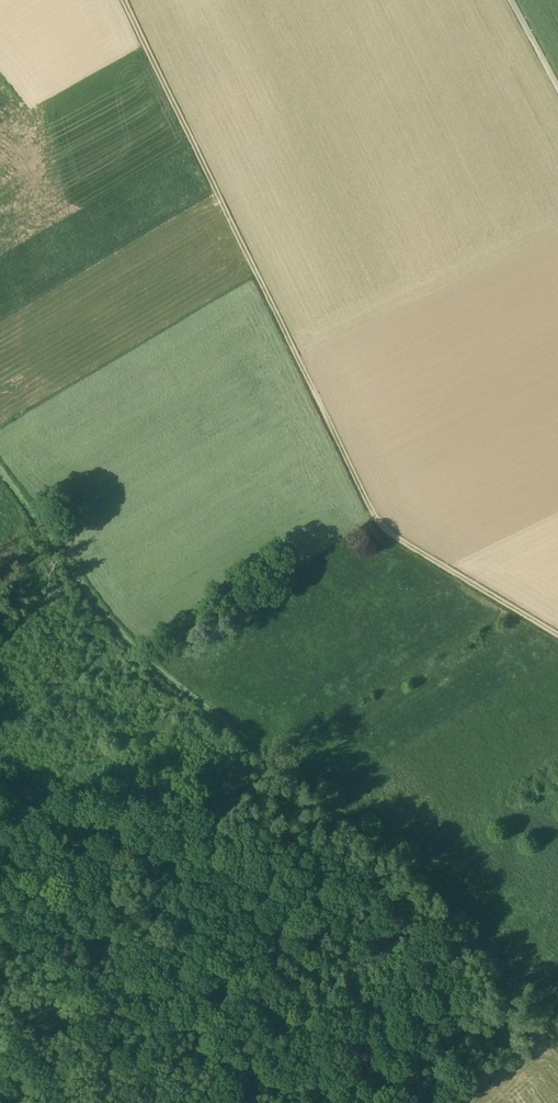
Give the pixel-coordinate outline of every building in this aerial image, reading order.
[(359,541),(362,545),(371,539),(368,534),(359,541)]
